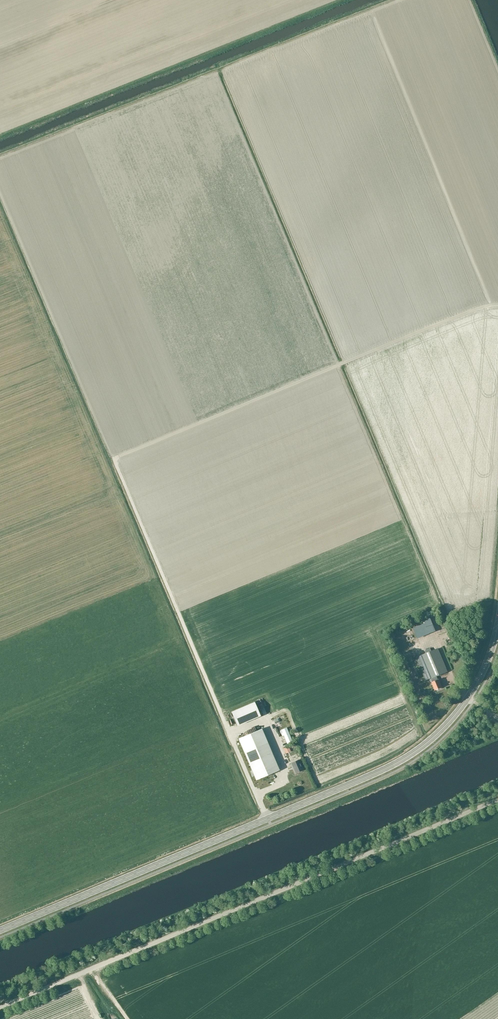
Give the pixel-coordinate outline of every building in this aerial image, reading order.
[(430,617),(424,620),(425,623),(429,634),(436,631),(431,621),(430,617)] [(439,648),(431,651),(430,648),(425,650),(426,653),(417,657),(426,680),(432,678),(433,681),(432,682),(434,686),(434,685),(436,690),(442,687),(439,679),(438,679),(437,676),(448,671),(439,648)] [(255,702),(231,712),(237,726),(260,716),(255,702)] [(262,728),(239,738),(257,780),(280,770),(262,728)] [(286,728),(281,730),(287,744),(292,741),(286,728)] [(292,763),(296,772),(304,769),(299,759),(292,763)]
